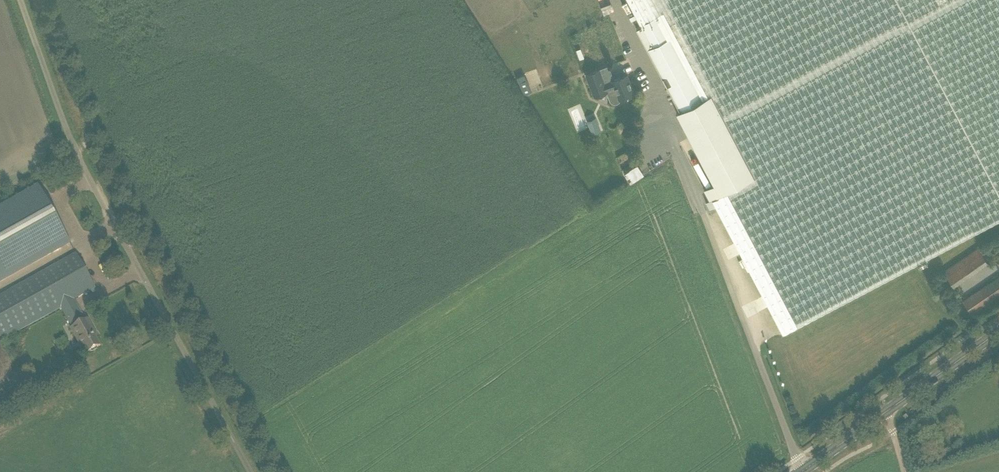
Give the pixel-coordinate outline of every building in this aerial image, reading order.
[(647,48),(647,49),(648,49),(679,109),(676,111),(714,183),(704,189),(709,199),(712,198),(783,332),(998,218),(998,0),(629,0),(642,25),(636,28),(647,48)] [(607,91),(611,102),(612,102),(612,103),(613,103),(614,103),(615,103),(616,103),(617,103),(618,102),(618,101),(619,101),(619,100),(619,99),(619,98),(634,93),(627,74),(612,80),(605,83),(599,68),(585,74),(593,97),(607,91)] [(518,82),(521,88),(523,94),(524,94),(530,91),(526,79),(518,82)] [(592,133),(601,129),(597,119),(588,123),(592,133)] [(623,171),(630,181),(644,173),(637,163),(623,171)] [(70,243),(39,187),(0,209),(0,282),(70,243)] [(980,248),(943,268),(952,284),(989,264),(980,248)] [(76,254),(0,296),(0,337),(2,341),(61,308),(68,320),(81,313),(74,300),(91,291),(95,289),(76,254)] [(971,313),(998,294),(998,276),(963,300),(971,313)] [(95,333),(88,319),(71,329),(81,348),(83,347),(87,354),(101,346),(94,333),(95,333)]
